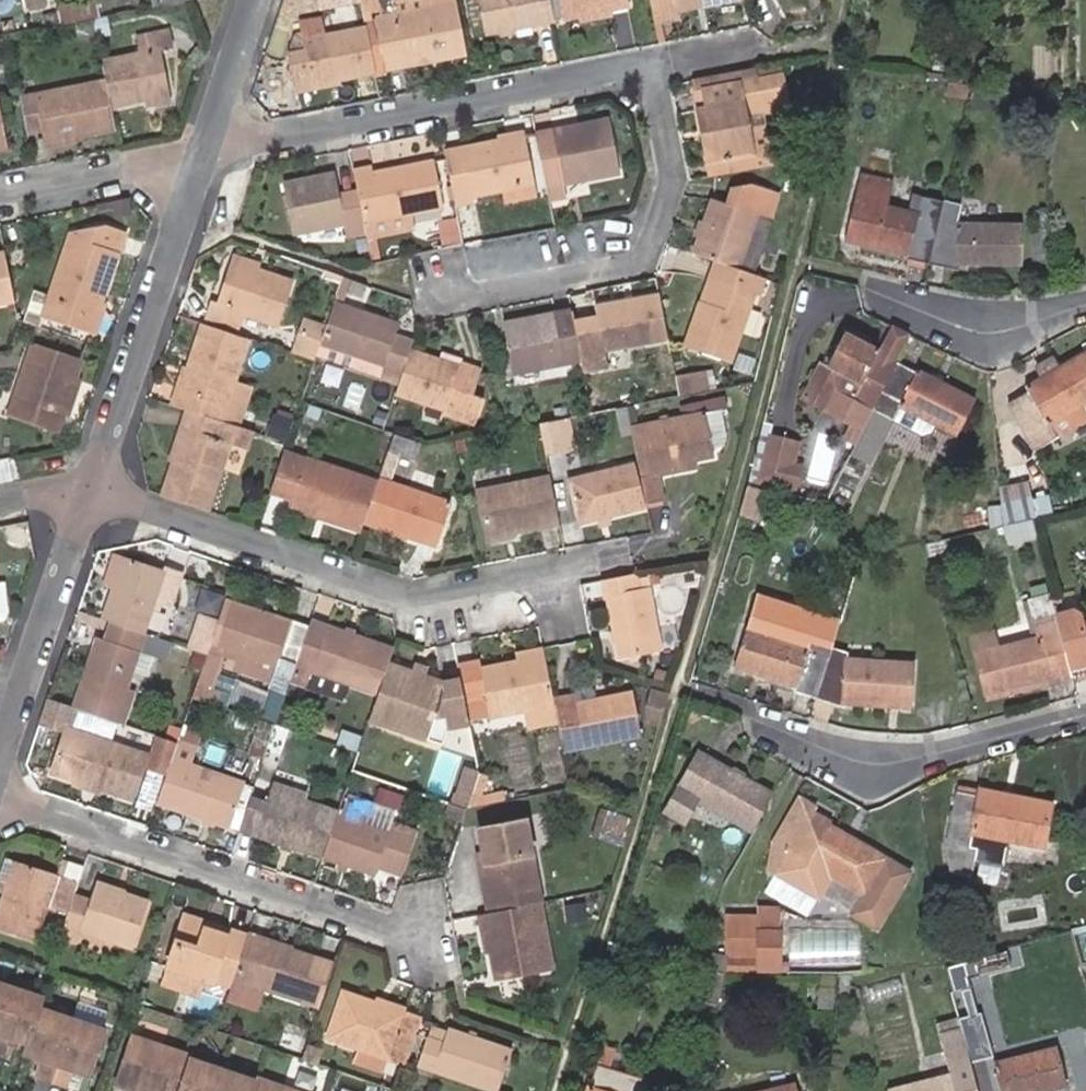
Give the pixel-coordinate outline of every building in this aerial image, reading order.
[(182,10),(192,8),(191,0),(185,0),(164,4),(163,0),(148,0),(145,0),(148,17),(182,10)] [(318,22),(356,15),(353,0),(315,0),(318,22)] [(362,21),(381,17),(377,0),(358,0),(362,21)] [(549,23),(545,0),(481,0),(475,1),(483,42),(535,31),(534,26),(549,23)] [(550,29),(560,27),(578,23),(606,17),(626,14),(623,0),(545,0),(549,23),(550,29)] [(651,30),(673,25),(670,14),(670,10),(705,4),(706,8),(739,3),(739,0),(646,0),(651,30)] [(705,4),(670,10),(670,14),(706,8),(705,4)] [(383,78),(464,64),(454,11),(373,28),(383,78)] [(606,17),(578,23),(580,32),(608,26),(606,17)] [(292,97),(373,80),(365,37),(302,51),(305,61),(285,66),(292,97)] [(132,64),(95,72),(99,91),(105,117),(164,105),(153,59),(165,57),(161,41),(128,47),(132,64)] [(689,92),(694,120),(703,118),(700,102),(735,95),(742,130),(785,120),(782,111),(755,116),(751,92),(749,80),(689,92)] [(755,116),(782,111),(778,88),(751,92),(755,116)] [(38,152),(109,138),(105,117),(99,91),(14,109),(20,138),(35,136),(38,152)] [(749,160),(742,130),(735,95),(700,102),(703,118),(694,120),(697,137),(705,135),(711,167),(749,160)] [(531,143),(545,213),(563,209),(560,193),(616,181),(605,130),(549,140),(531,143)] [(703,169),(711,167),(705,135),(697,137),(703,169)] [(460,160),(443,163),(452,213),(470,210),(470,205),(532,192),(522,146),(460,160)] [(368,178),(352,181),(357,207),(361,227),(363,237),(366,250),(404,243),(401,227),(440,218),(430,171),(370,184),(368,178)] [(930,261),(945,201),(920,197),(917,212),(883,206),(887,184),(858,177),(845,239),(909,252),(908,256),(930,261)] [(697,243),(691,262),(711,269),(734,276),(751,222),(760,225),(770,192),(746,185),(728,189),(720,211),(709,207),(700,233),(704,234),(700,244),(697,243)] [(330,186),(282,197),(292,245),(341,234),(343,241),(363,237),(361,227),(357,207),(336,213),(335,206),(330,186)] [(532,192),(500,199),(502,210),(534,203),(532,192)] [(356,200),(335,206),(336,213),(357,207),(356,200)] [(961,204),(945,201),(930,261),(952,265),(953,261),(1016,260),(1015,220),(963,220),(961,204)] [(760,225),(751,222),(734,276),(743,279),(760,225)] [(434,235),(440,261),(460,257),(455,231),(434,235)] [(46,308),(39,328),(85,343),(119,244),(98,235),(69,241),(46,308)] [(0,265),(0,312),(10,310),(1,265),(0,265)] [(756,303),(762,285),(734,276),(711,269),(705,285),(682,351),(727,368),(750,301),(756,303)] [(291,293),(231,272),(216,312),(211,311),(205,329),(237,339),(243,324),(276,335),(291,293)] [(16,332),(36,338),(39,328),(46,308),(26,301),(16,332)] [(663,349),(654,305),(590,317),(592,331),(569,337),(578,383),(603,377),(600,362),(663,349)] [(407,362),(411,351),(393,345),(396,335),(331,314),(325,335),(318,356),(382,376),(379,388),(378,389),(395,396),(407,362)] [(549,325),(498,335),(507,383),(574,370),(567,333),(551,336),(549,325)] [(287,358),(314,367),(318,356),(325,335),(298,327),(287,358)] [(911,337),(891,327),(881,352),(879,356),(897,365),(911,337)] [(204,334),(174,419),(190,424),(219,433),(247,348),(204,334)] [(846,336),(825,378),(848,388),(852,381),(864,386),(860,394),(880,403),(870,423),(854,456),(873,466),(886,441),(887,441),(901,413),(903,413),(907,407),(956,429),(972,396),(922,372),(919,375),(897,365),(879,356),(881,352),(846,336)] [(60,423),(77,370),(29,354),(12,408),(60,423)] [(318,356),(314,367),(379,388),(382,376),(318,356)] [(395,396),(392,402),(441,420),(467,429),(476,405),(466,402),(474,375),(454,369),(456,364),(434,356),(430,370),(407,362),(395,396)] [(1085,416),(1085,404),(1085,402),(1085,401),(1085,357),(1027,390),(1029,393),(1011,404),(1035,446),(1085,416)] [(680,376),(683,394),(712,390),(709,371),(680,376)] [(848,388),(825,378),(824,382),(847,393),(840,409),(870,423),(880,403),(860,394),(864,386),(852,381),(848,388)] [(375,437),(383,415),(367,410),(360,432),(375,437)] [(621,417),(611,419),(615,439),(625,438),(621,417)] [(681,472),(710,466),(701,423),(626,439),(635,487),(640,513),(656,511),(651,484),(682,478),(681,472)] [(219,433),(190,424),(161,508),(206,523),(228,457),(247,462),(253,445),(219,433)] [(554,431),(560,460),(570,458),(564,429),(554,431)] [(560,460),(554,431),(536,435),(541,464),(560,460)] [(762,431),(747,516),(769,520),(776,482),(803,487),(812,440),(762,431)] [(17,482),(13,463),(0,466),(0,485),(17,482)] [(321,531),(358,543),(361,534),(366,520),(374,495),(307,471),(282,463),(268,503),(293,511),(325,521),(321,531)] [(1031,482),(1028,463),(1011,467),(1015,485),(1031,482)] [(628,475),(566,490),(575,528),(637,513),(628,475)] [(479,546),(505,541),(550,532),(540,484),(469,497),(479,546)] [(375,491),(374,495),(366,520),(361,534),(433,560),(447,516),(375,491)] [(1031,499),(1035,516),(1051,512),(1047,495),(1031,499)] [(1031,499),(1001,506),(1003,524),(1035,516),(1031,499)] [(325,521),(293,511),(290,520),(321,531),(325,521)] [(1027,545),(1022,526),(1006,530),(1010,549),(1027,545)] [(506,546),(505,541),(479,546),(480,552),(506,546)] [(953,562),(949,546),(927,552),(931,568),(953,562)] [(109,591),(119,594),(126,574),(116,570),(109,591)] [(119,594),(105,634),(114,637),(143,646),(155,610),(172,615),(181,587),(164,581),(163,585),(126,574),(119,594)] [(634,600),(630,582),(595,589),(600,608),(605,607),(634,600)] [(1057,615),(1052,593),(1032,597),(1040,635),(1001,644),(997,628),(975,633),(979,649),(989,696),(1051,681),(1050,678),(1085,670),(1085,625),(1083,626),(1078,610),(1057,615)] [(634,600),(605,607),(617,665),(657,657),(644,598),(634,600)] [(289,639),(226,617),(212,660),(244,670),(275,679),(289,639)] [(217,633),(198,627),(187,661),(205,667),(217,633)] [(799,688),(799,690),(839,703),(840,698),(909,707),(913,667),(846,659),(846,654),(812,643),(809,651),(747,631),(735,668),(799,688)] [(390,661),(308,632),(293,678),(346,696),(375,706),(385,678),(390,661)] [(95,662),(76,721),(123,737),(135,704),(125,700),(143,646),(114,637),(105,634),(95,662)] [(548,714),(538,667),(474,681),(472,671),(451,675),(455,692),(460,715),(479,711),(483,728),(548,714)] [(275,679),(244,670),(240,684),(270,695),(275,679)] [(346,696),(293,678),(287,693),(341,712),(346,696)] [(375,706),(365,733),(424,752),(424,749),(440,754),(445,739),(464,737),(462,724),(461,719),(460,715),(455,692),(439,696),(385,678),(375,706)] [(639,735),(632,680),(549,695),(555,726),(559,752),(635,736),(639,735)] [(651,732),(663,696),(664,691),(648,686),(641,712),(651,732)] [(268,752),(273,737),(260,732),(255,747),(268,752)] [(145,769),(68,745),(53,792),(130,815),(145,769)] [(245,779),(257,783),(268,752),(255,747),(245,779)] [(170,773),(176,755),(158,749),(148,778),(166,785),(170,773)] [(166,785),(156,814),(227,838),(242,797),(188,778),(194,761),(176,755),(170,773),(166,785)] [(699,759),(671,813),(691,823),(701,804),(758,834),(777,794),(721,765),(719,769),(699,759)] [(461,817),(473,781),(462,778),(451,813),(461,817)] [(963,787),(953,834),(953,866),(972,870),(979,841),(974,839),(977,825),(1040,838),(1047,801),(985,788),(984,791),(963,787)] [(382,803),(405,810),(409,797),(387,789),(382,803)] [(267,801),(301,811),(305,802),(270,791),(267,801)] [(816,804),(801,796),(778,839),(774,869),(780,873),(824,898),(837,873),(870,891),(889,852),(833,823),(832,826),(811,815),(816,804)] [(248,811),(238,841),(319,867),(333,826),(334,823),(301,811),(267,801),(262,816),(248,811)] [(617,857),(629,818),(606,810),(603,820),(593,849),(617,857)] [(333,826),(319,867),(373,886),(375,882),(397,890),(412,846),(389,838),(393,829),(338,811),(334,823),(333,826)] [(593,849),(603,820),(594,818),(585,846),(593,849)] [(533,910),(535,909),(518,826),(471,835),(484,903),(480,904),(484,920),(533,910)] [(80,895),(20,876),(0,936),(0,938),(39,949),(50,918),(70,924),(74,910),(80,895)] [(815,913),(822,897),(779,877),(772,893),(815,913)] [(70,924),(66,935),(136,957),(150,914),(98,898),(92,915),(74,910),(70,924)] [(484,920),(473,922),(477,943),(482,942),(491,986),(546,974),(533,910),(484,920)] [(754,913),(754,920),(721,921),(721,960),(708,957),(704,971),(696,1008),(718,1012),(726,980),(756,978),(787,975),(786,966),(778,966),(777,935),(776,913),(754,913)] [(210,989),(230,995),(233,988),(246,949),(228,943),(226,948),(205,942),(207,936),(185,929),(168,977),(203,989),(209,991),(210,989)] [(226,948),(228,943),(207,936),(205,942),(226,948)] [(315,969),(246,947),(246,949),(233,988),(263,997),(296,1007),(294,1014),(315,1021),(331,974),(315,969)] [(988,957),(976,960),(981,984),(993,981),(988,957)] [(981,984),(976,960),(948,967),(955,995),(972,991),(971,986),(981,984)] [(845,972),(844,984),(862,986),(863,974),(845,972)] [(197,1006),(203,989),(168,977),(162,994),(197,1006)] [(821,977),(820,989),(834,991),(835,978),(821,977)] [(230,995),(224,1013),(255,1023),(263,997),(233,988),(230,995)] [(834,991),(820,989),(818,989),(816,1012),(832,1013),(834,991)] [(14,996),(0,991),(0,1040),(14,996)] [(14,996),(0,1040),(0,1062),(8,1064),(12,1053),(14,1046),(23,1049),(32,1052),(43,1018),(45,1011),(46,1007),(14,996)] [(420,1028),(343,1003),(329,1045),(362,1055),(391,1064),(405,1069),(420,1028)] [(43,1018),(32,1052),(29,1062),(39,1065),(49,1068),(47,1076),(46,1077),(43,1086),(56,1090),(77,1029),(43,1018)] [(77,1029),(56,1090),(58,1090),(72,1090),(74,1084),(76,1078),(83,1081),(93,1084),(108,1039),(77,1029)] [(427,1045),(418,1072),(476,1090),(499,1090),(509,1058),(446,1037),(442,1050),(427,1045)] [(192,1065),(193,1062),(133,1041),(117,1090),(118,1090),(184,1090),(192,1065)] [(965,1047),(970,1066),(976,1090),(1061,1090),(1066,1090),(1056,1053),(991,1070),(984,1042),(965,1047)] [(14,1046),(12,1053),(21,1056),(23,1049),(14,1046)] [(287,1046),(282,1060),(300,1066),(305,1052),(287,1046)] [(646,1086),(609,1073),(616,1053),(605,1049),(591,1090),(644,1090),(646,1086)] [(386,1078),(391,1064),(362,1055),(357,1070),(386,1080),(386,1078)] [(226,1077),(192,1065),(184,1090),(221,1090),(226,1077)] [(970,1066),(947,1072),(950,1080),(907,1090),(976,1090),(970,1066)] [(788,1074),(728,1090),(793,1090),(788,1074)] [(259,1088),(226,1077),(221,1090),(258,1090),(259,1088)]
